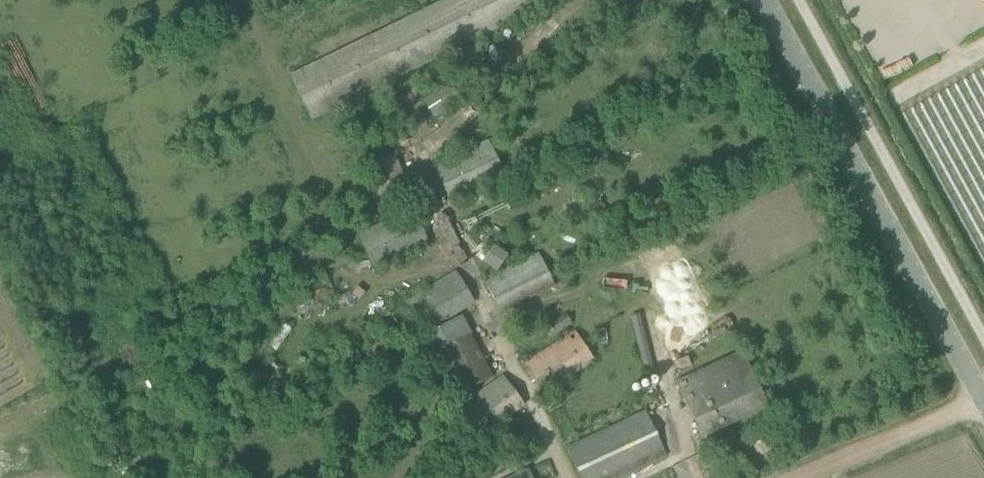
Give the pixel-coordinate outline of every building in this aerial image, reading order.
[(289,75),(312,120),(558,0),(442,0),(289,75)] [(449,83),(425,98),(436,116),(460,101),(449,83)] [(503,174),(487,140),(433,166),(449,200),(503,174)] [(358,235),(373,268),(428,243),(413,210),(358,235)] [(493,248),(484,261),(496,270),(506,257),(493,248)] [(501,313),(554,288),(538,253),(484,279),(501,313)] [(423,335),(474,303),(454,271),(403,303),(423,335)] [(434,330),(466,392),(497,376),(465,314),(434,330)] [(565,315),(544,327),(550,337),(571,325),(565,315)] [(523,364),(544,395),(595,362),(574,330),(523,364)] [(768,406),(742,352),(676,383),(701,437),(768,406)] [(524,407),(502,375),(452,410),(474,442),(524,407)] [(647,414),(568,451),(581,477),(615,477),(665,454),(647,414)]
